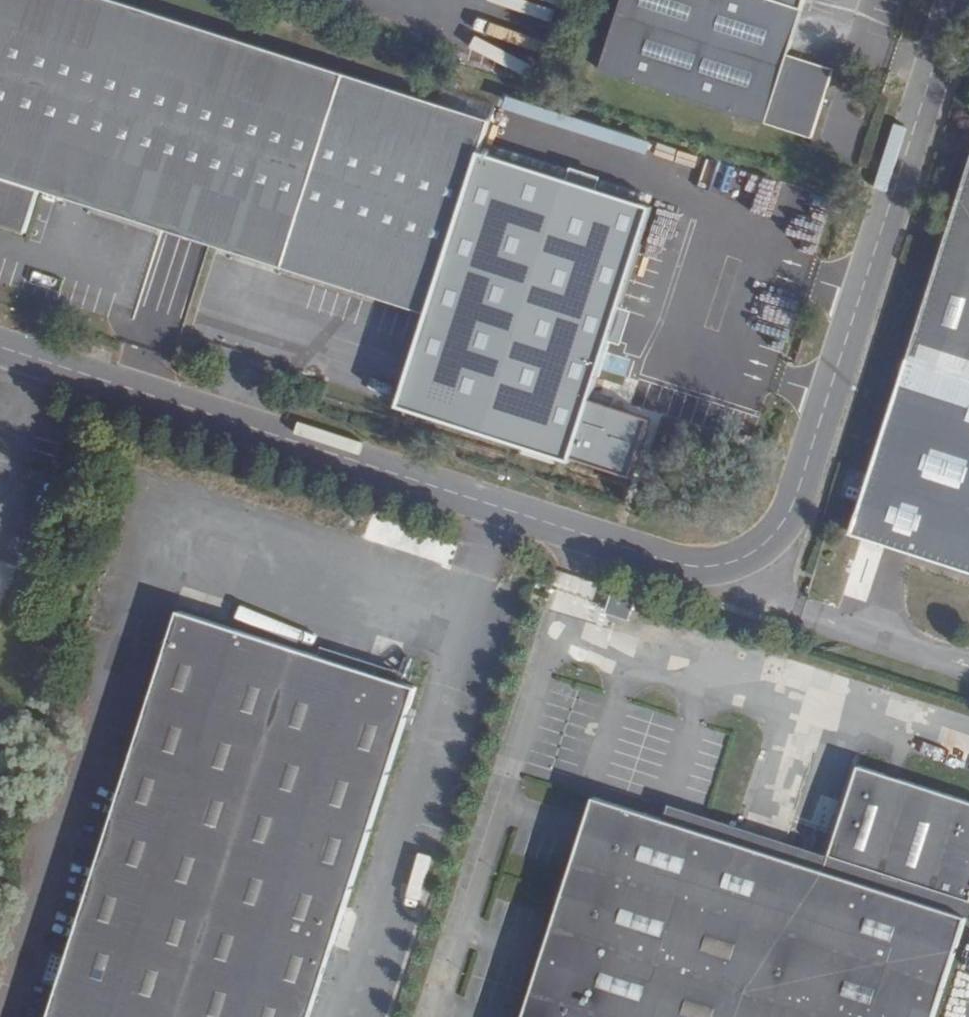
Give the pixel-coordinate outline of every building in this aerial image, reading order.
[(483,121),(429,103),(104,0),(0,0),(0,233),(23,241),(38,197),(135,228),(417,317),(483,121)] [(601,66),(809,133),(831,64),(785,49),(801,0),(621,0),(619,6),(601,66)] [(429,103),(483,121),(486,111),(433,93),(429,103)] [(851,534),(968,572),(968,170),(851,534)] [(628,620),(634,601),(614,595),(608,613),(628,620)] [(415,688),(177,613),(48,1016),(309,1016),(415,688)] [(657,815),(600,797),(532,1016),(942,1016),(968,928),(968,791),(864,757),(833,851),(829,868),(657,815)] [(808,834),(821,839),(834,802),(821,797),(808,834)] [(662,798),(657,815),(829,868),(833,851),(662,798)]
